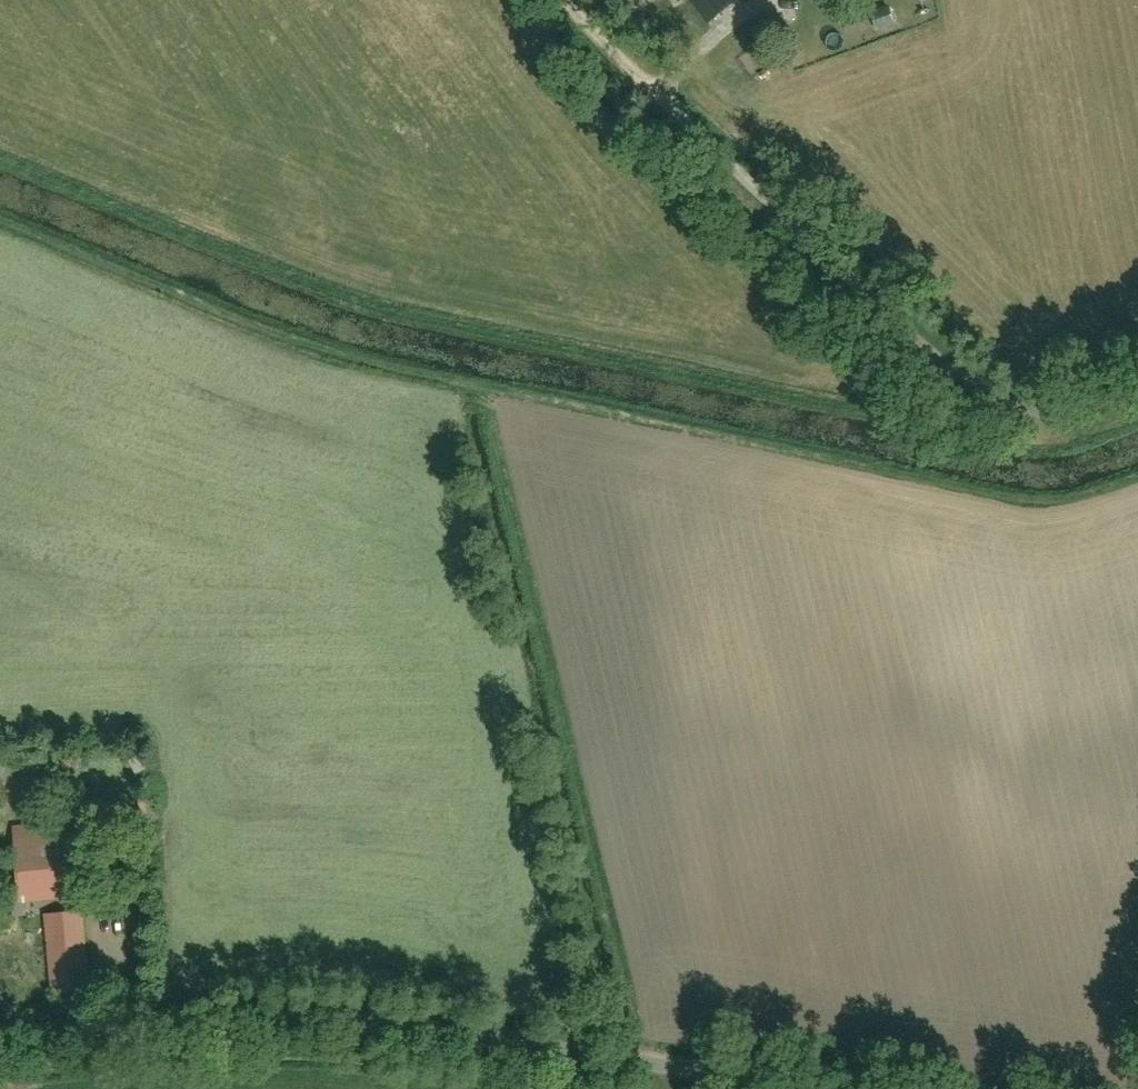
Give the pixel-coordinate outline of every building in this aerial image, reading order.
[(139,772),(152,767),(145,748),(132,753),(139,772)] [(21,901),(91,894),(84,818),(13,826),(21,901)] [(52,994),(90,990),(82,911),(45,914),(52,994)]
